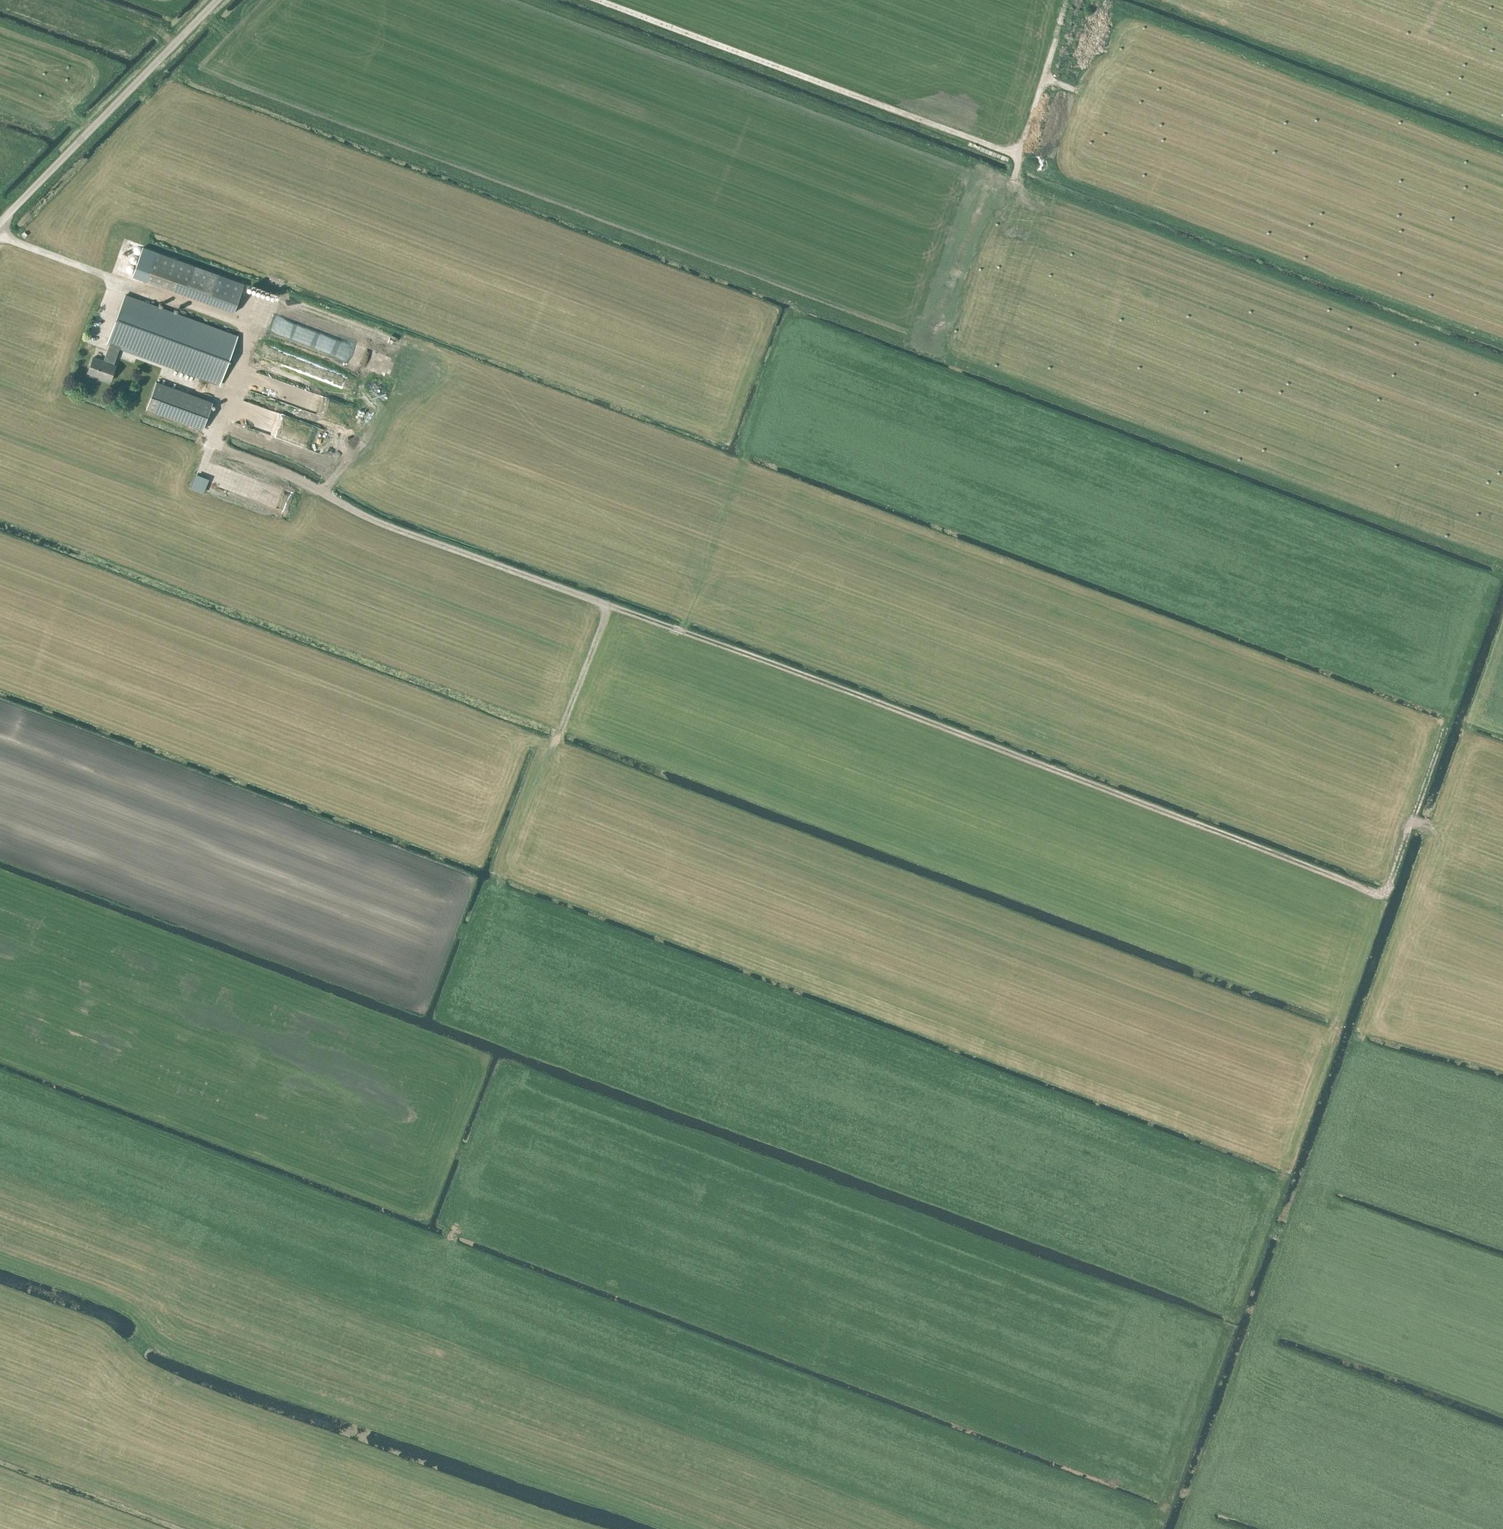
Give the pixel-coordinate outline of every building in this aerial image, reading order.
[(124,243),(120,256),(133,260),(137,247),(124,243)] [(219,274),(152,251),(143,247),(138,262),(147,266),(142,279),(209,303),(219,274)] [(129,275),(132,262),(118,259),(115,272),(129,275)] [(245,293),(238,296),(240,302),(247,299),(245,293)] [(236,336),(209,326),(124,295),(106,343),(108,344),(102,360),(91,357),(86,372),(108,380),(114,365),(112,365),(119,347),(218,384),(236,336)] [(230,305),(229,313),(246,317),(248,309),(230,305)] [(313,343),(312,331),(304,331),(304,328),(279,317),(275,327),(275,319),(272,324),(272,317),(263,317),(260,323),(261,337),(264,332),(263,328),(265,324),(270,323),(270,330),(273,331),(273,338),(287,337),(286,331),(293,331),(296,325),(296,340),(299,335),(305,337),(309,337),(309,342),(313,343)] [(312,378),(311,382),(330,387),(335,368),(288,356),(284,370),(312,378)] [(156,381),(145,409),(202,430),(212,402),(156,381)] [(301,442),(308,423),(263,408),(258,421),(280,428),(278,435),(301,442)] [(308,445),(309,442),(311,443),(310,446),(314,448),(319,437),(323,439),(326,432),(312,426),(304,443),(308,445)]
